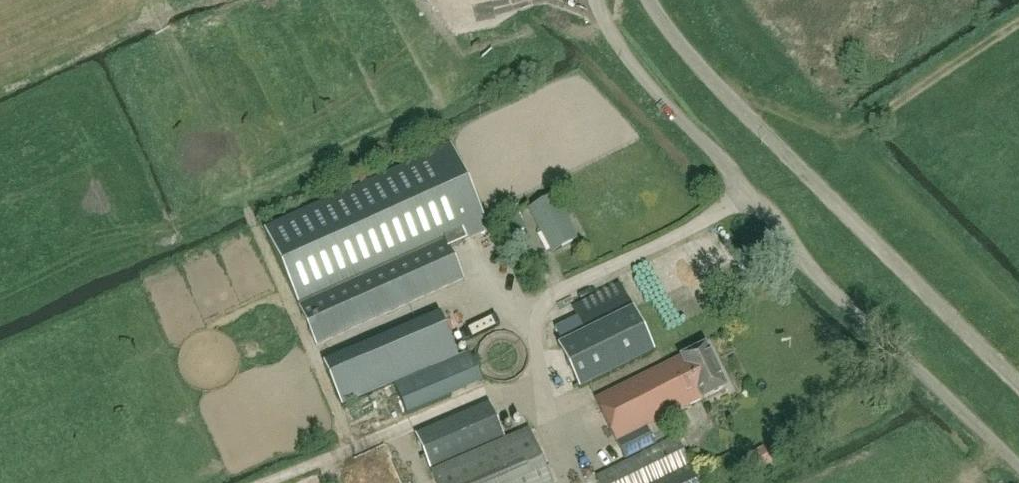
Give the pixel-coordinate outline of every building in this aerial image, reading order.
[(449,148),(264,231),(316,346),(463,280),(448,249),(487,231),(449,148)] [(553,252),(577,239),(555,197),(530,210),(553,252)] [(526,230),(516,211),(502,218),(512,237),(526,230)] [(632,310),(558,347),(580,390),(654,353),(632,310)] [(409,377),(437,365),(428,344),(400,356),(409,377)] [(596,400),(616,442),(646,428),(726,388),(706,346),(596,400)] [(469,353),(393,386),(407,416),(482,384),(469,353)] [(488,404),(419,434),(416,436),(430,469),(503,437),(488,404)] [(438,482),(554,482),(530,428),(432,471),(438,482)] [(646,428),(616,442),(625,460),(654,445),(646,428)] [(676,438),(597,478),(599,482),(698,482),(676,438)]
